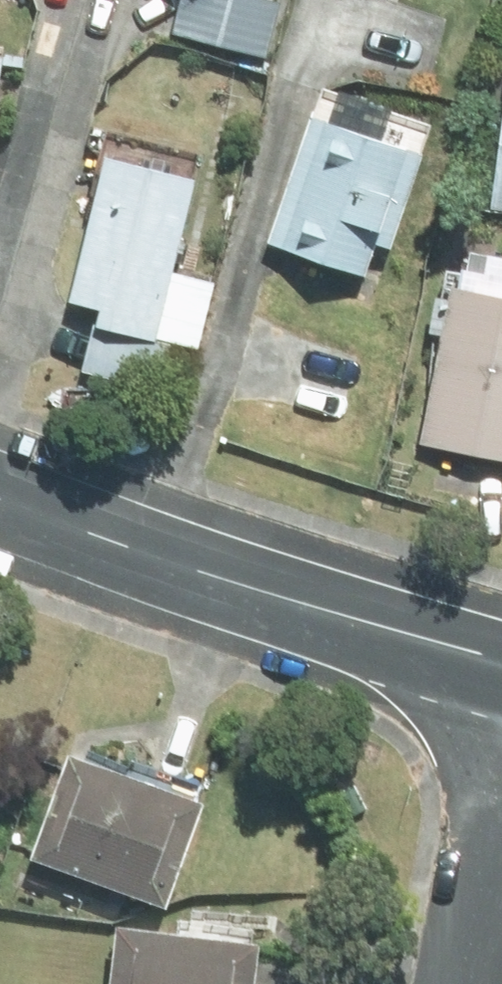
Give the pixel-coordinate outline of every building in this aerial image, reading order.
[(488,215),(501,217),(501,101),(488,215)] [(416,147),(305,104),(250,246),(361,289),(416,147)] [(204,188),(101,159),(54,321),(157,351),(204,188)] [(440,294),(411,444),(501,464),(501,307),(440,294)] [(191,817),(57,769),(21,867),(154,916),(191,817)] [(249,950),(105,932),(98,983),(245,983),(249,950)]
